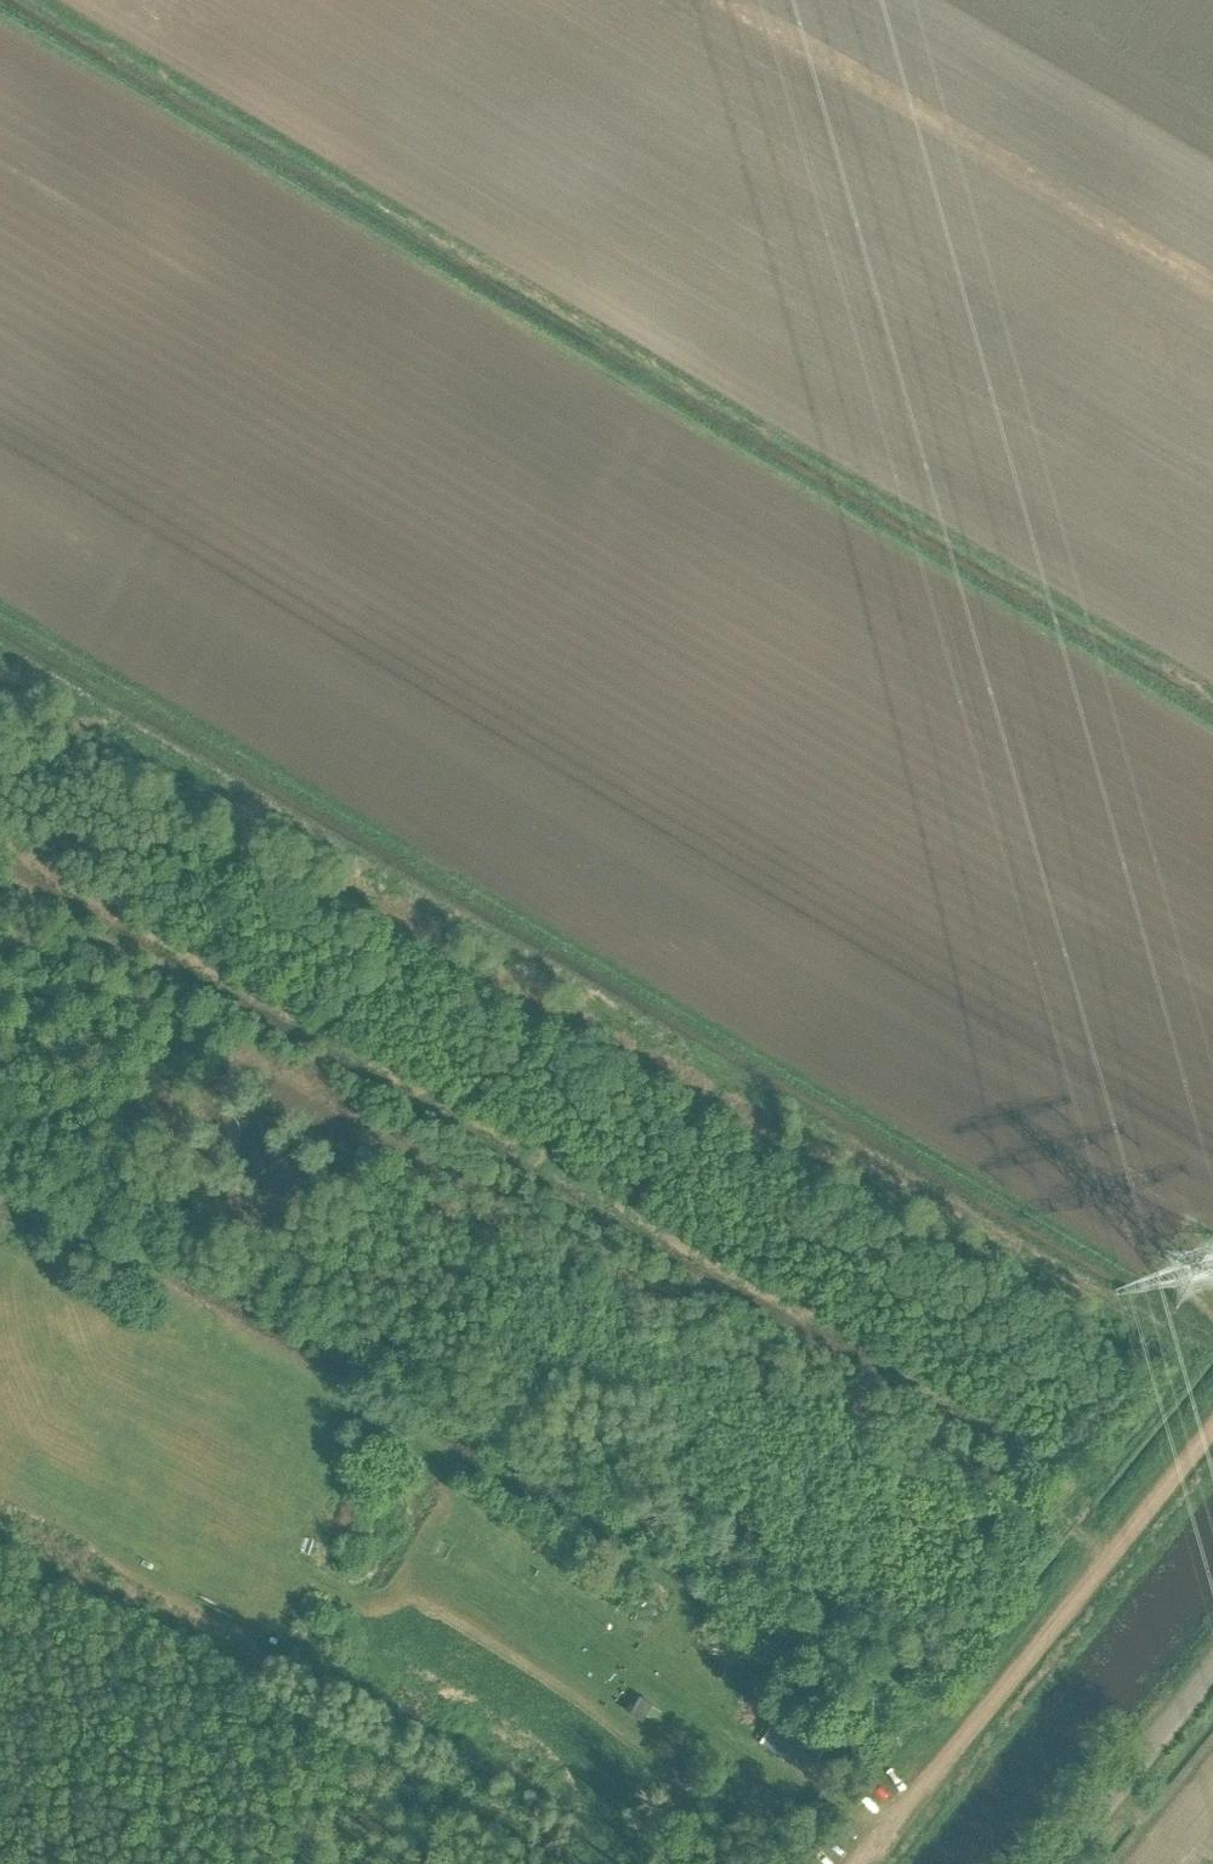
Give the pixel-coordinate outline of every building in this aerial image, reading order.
[(643,1723),(654,1704),(640,1697),(630,1715),(643,1723)]
